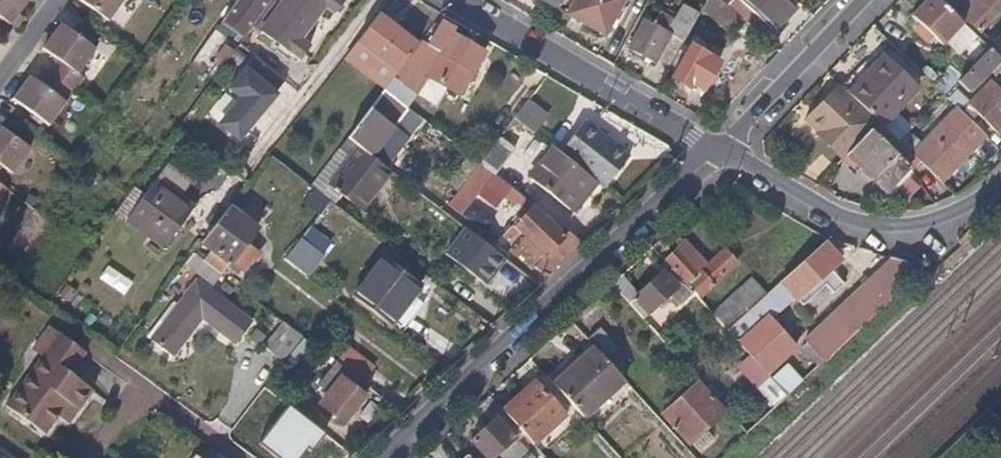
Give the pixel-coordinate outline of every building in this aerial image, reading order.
[(26,0),(0,0),(0,17),(9,23),(16,13),(26,0)] [(93,11),(106,21),(121,0),(78,0),(93,11)] [(272,0),(235,0),(231,6),(223,16),(222,18),(228,23),(245,35),(251,26),(252,27),(261,14),(272,0)] [(322,7),(332,14),(342,1),(342,0),(272,0),(261,14),(252,27),(260,33),(288,52),(299,61),(305,53),(309,47),(298,39),(322,7)] [(625,0),(576,0),(569,14),(607,35),(625,0)] [(671,35),(683,41),(698,15),(701,9),(684,0),(681,0),(670,19),(661,14),(655,26),(643,21),(629,47),(656,62),(671,35)] [(722,0),(706,0),(703,6),(728,29),(740,17),(736,13),(722,0)] [(733,0),(722,0),(736,13),(741,7),(733,0)] [(795,6),(789,0),(748,0),(741,7),(736,13),(740,17),(742,15),(764,36),(763,38),(771,46),(780,36),(773,28),(795,6)] [(937,0),(925,0),(911,16),(941,44),(954,31),(961,23),(937,0)] [(1000,9),(1000,0),(975,0),(967,9),(958,0),(937,0),(961,23),(963,25),(967,20),(979,32),(982,28),(1000,9)] [(397,73),(414,50),(418,45),(410,39),(387,22),(377,14),(345,56),(354,63),(362,68),(359,72),(366,78),(369,74),(377,80),(386,87),(393,78),(397,73)] [(481,54),(461,42),(450,35),(455,28),(442,22),(427,46),(439,53),(456,63),(471,71),(481,54)] [(962,39),(969,31),(963,25),(961,23),(954,31),(962,39)] [(76,71),(92,49),(75,35),(59,24),(42,48),(58,59),(50,71),(71,87),(80,75),(76,71)] [(995,42),(982,28),(979,32),(975,36),(989,49),(995,42)] [(425,75),(430,69),(439,53),(427,46),(421,42),(418,45),(414,50),(397,73),(393,78),(418,96),(422,90),(425,84),(429,78),(425,75)] [(220,71),(233,53),(224,46),(215,59),(218,62),(215,66),(220,71)] [(701,89),(716,61),(688,47),(671,78),(687,87),(690,83),(701,89)] [(989,71),(1000,60),(989,49),(971,67),(982,78),(989,71)] [(464,83),(471,71),(456,63),(439,53),(430,69),(425,75),(429,78),(429,77),(434,81),(439,83),(457,94),(464,83)] [(847,93),(882,58),(878,55),(844,89),(847,93)] [(260,112),(265,105),(273,96),(285,81),(284,80),(255,56),(229,88),(240,97),(223,119),(225,129),(235,137),(244,135),(261,114),(260,112)] [(881,125),(914,89),(882,58),(847,93),(875,120),(877,121),(880,124),(881,125)] [(972,88),(982,78),(971,67),(961,77),(972,88)] [(56,107),(71,87),(50,71),(39,84),(29,76),(13,98),(23,106),(23,107),(30,112),(45,123),(56,107)] [(430,88),(434,81),(429,77),(429,78),(425,84),(430,88)] [(418,96),(393,78),(386,87),(383,91),(400,105),(415,116),(426,102),(418,96)] [(989,82),(966,106),(963,108),(960,104),(965,99),(952,87),(944,96),(954,107),(959,112),(978,132),(987,123),(997,135),(1000,132),(1000,94),(989,82)] [(875,120),(847,93),(844,89),(838,84),(805,119),(817,130),(823,124),(850,151),(877,121),(875,120)] [(207,117),(217,124),(236,98),(226,91),(207,117)] [(386,123),(400,105),(383,91),(370,108),(369,109),(386,123)] [(515,117),(535,133),(549,115),(529,99),(515,117)] [(938,180),(982,135),(978,132),(959,112),(954,107),(910,152),(916,159),(938,180)] [(379,146),(393,128),(386,123),(369,109),(349,135),(347,138),(348,139),(371,157),(379,147),(379,146)] [(620,168),(630,156),(615,145),(613,144),(603,136),(583,121),(569,139),(558,153),(581,170),(596,181),(605,188),(620,168)] [(900,143),(881,125),(880,124),(877,121),(850,151),(846,154),(857,165),(883,191),(907,168),(916,159),(910,152),(907,151),(900,143)] [(850,151),(823,124),(817,130),(816,132),(842,158),(846,154),(850,151)] [(27,146),(6,130),(0,125),(0,168),(8,174),(27,146)] [(615,140),(606,133),(603,136),(613,144),(615,140)] [(382,183),(363,169),(371,157),(348,139),(343,147),(340,151),(338,150),(319,174),(310,186),(322,195),(329,185),(344,196),(361,210),(369,199),(382,183)] [(378,162),(385,152),(379,147),(371,157),(378,162)] [(596,181),(581,170),(558,153),(552,149),(546,158),(530,180),(541,189),(561,204),(573,212),(580,202),(596,181)] [(492,176),(500,166),(490,159),(492,156),(488,153),(478,165),(487,171),(492,176)] [(481,179),(487,171),(478,165),(465,182),(474,189),(481,179)] [(890,198),(913,173),(907,168),(883,191),(890,198)] [(183,219),(194,206),(182,197),(185,193),(189,188),(183,183),(165,169),(156,180),(145,195),(135,208),(126,220),(134,225),(154,240),(163,247),(171,236),(183,219)] [(510,189),(492,176),(487,171),(481,179),(490,186),(504,197),(510,189)] [(470,194),(474,189),(465,182),(462,187),(470,194)] [(470,194),(462,187),(461,187),(453,198),(463,206),(474,215),(483,204),(470,194)] [(532,206),(510,189),(504,197),(503,198),(508,202),(524,215),(531,207),(532,206)] [(197,202),(185,193),(182,197),(194,206),(197,202)] [(474,215),(463,206),(453,198),(447,206),(469,223),(474,215)] [(235,215),(239,210),(234,206),(230,211),(235,215)] [(581,242),(556,224),(553,228),(545,221),(535,211),(531,207),(524,215),(517,221),(512,227),(519,234),(510,245),(511,246),(519,254),(529,262),(539,271),(545,275),(556,265),(569,253),(581,242)] [(233,259),(255,230),(235,215),(230,211),(228,209),(213,228),(201,244),(210,251),(203,261),(221,275),(233,259)] [(510,245),(519,234),(512,227),(503,237),(510,245)] [(503,258),(489,248),(474,236),(465,229),(453,244),(445,256),(448,259),(459,267),(469,275),(482,285),(486,280),(495,268),(503,258)] [(810,254),(822,242),(826,239),(816,233),(810,229),(797,240),(810,254)] [(302,237),(286,257),(308,275),(324,255),(302,237)] [(678,252),(685,244),(681,239),(673,246),(675,249),(678,252)] [(843,282),(828,268),(837,259),(822,242),(810,254),(807,257),(802,261),(785,276),(780,282),(792,295),(802,306),(825,285),(833,293),(843,282)] [(722,276),(735,265),(724,251),(715,258),(706,266),(699,259),(691,251),(685,244),(678,252),(675,249),(668,255),(663,259),(670,267),(681,279),(695,294),(697,296),(699,293),(705,289),(708,286),(711,285),(722,276)] [(869,316),(921,267),(901,261),(888,257),(865,278),(847,294),(834,307),(814,324),(799,337),(810,350),(822,361),(869,316)] [(407,303),(419,287),(391,265),(383,259),(372,274),(361,289),(354,298),(359,302),(373,312),(391,325),(407,303)] [(665,273),(670,267),(663,259),(657,265),(663,271),(665,273)] [(119,293),(129,281),(104,261),(95,273),(119,293)] [(221,275),(203,261),(196,271),(214,285),(221,275)] [(695,294),(681,279),(670,267),(665,273),(663,271),(654,280),(645,288),(638,293),(634,298),(639,304),(643,310),(647,312),(659,302),(666,295),(678,309),(695,294)] [(638,293),(629,284),(620,274),(618,276),(610,284),(641,318),(646,313),(647,312),(643,310),(639,304),(634,298),(638,293)] [(764,296),(750,280),(741,287),(732,295),(747,311),(760,298),(764,296)] [(193,330),(202,317),(225,334),(237,343),(240,340),(252,324),(220,299),(197,282),(178,307),(162,328),(152,341),(157,345),(171,356),(182,343),(193,330)] [(772,312),(792,295),(780,282),(768,292),(764,296),(760,298),(772,312)] [(728,329),(747,311),(732,295),(720,306),(713,312),(728,329)] [(761,322),(772,312),(760,298),(747,311),(728,329),(727,330),(729,332),(738,343),(761,322)] [(408,316),(414,308),(407,303),(391,325),(397,330),(400,326),(408,316)] [(791,349),(776,332),(766,321),(759,327),(747,338),(740,344),(744,350),(759,367),(765,374),(782,358),(791,349)] [(283,323),(264,346),(282,361),(302,338),(283,323)] [(41,357),(57,335),(47,328),(40,337),(31,350),(41,357)] [(627,361),(597,328),(585,339),(592,346),(615,372),(627,361)] [(77,364),(85,355),(65,339),(58,334),(57,335),(41,357),(39,360),(29,374),(66,401),(79,410),(83,405),(92,392),(69,375),(77,364)] [(582,417),(622,380),(621,379),(615,372),(592,346),(552,384),(582,417)] [(345,416),(368,387),(361,381),(334,361),(318,383),(324,388),(328,391),(323,398),(319,404),(341,421),(345,416)] [(391,386),(373,373),(370,373),(366,374),(361,381),(368,387),(382,398),(391,386)] [(79,410),(66,401),(29,374),(19,387),(10,399),(5,406),(10,410),(29,424),(44,435),(50,427),(57,417),(67,403),(78,411),(79,410)] [(689,443),(722,411),(695,381),(661,414),(689,443)] [(532,443),(561,414),(533,384),(503,411),(528,440),(532,443)] [(323,398),(328,391),(324,388),(319,395),(323,398)] [(503,411),(488,395),(476,406),(487,417),(491,422),(494,419),(512,438),(517,443),(521,448),(522,446),(528,440),(503,411)] [(72,419),(78,411),(67,403),(57,417),(67,425),(72,419)] [(754,425),(738,408),(730,416),(739,426),(746,434),(748,432),(754,425)] [(512,438),(494,419),(491,422),(470,441),(480,452),(486,457),(491,457),(496,453),(512,438)] [(746,434),(739,426),(707,457),(720,457),(746,434)] [(502,457),(514,446),(517,443),(512,438),(496,453),(502,457)] [(529,453),(535,447),(532,443),(528,440),(522,446),(529,453)] [(533,457),(539,451),(535,447),(529,453),(533,457)]
